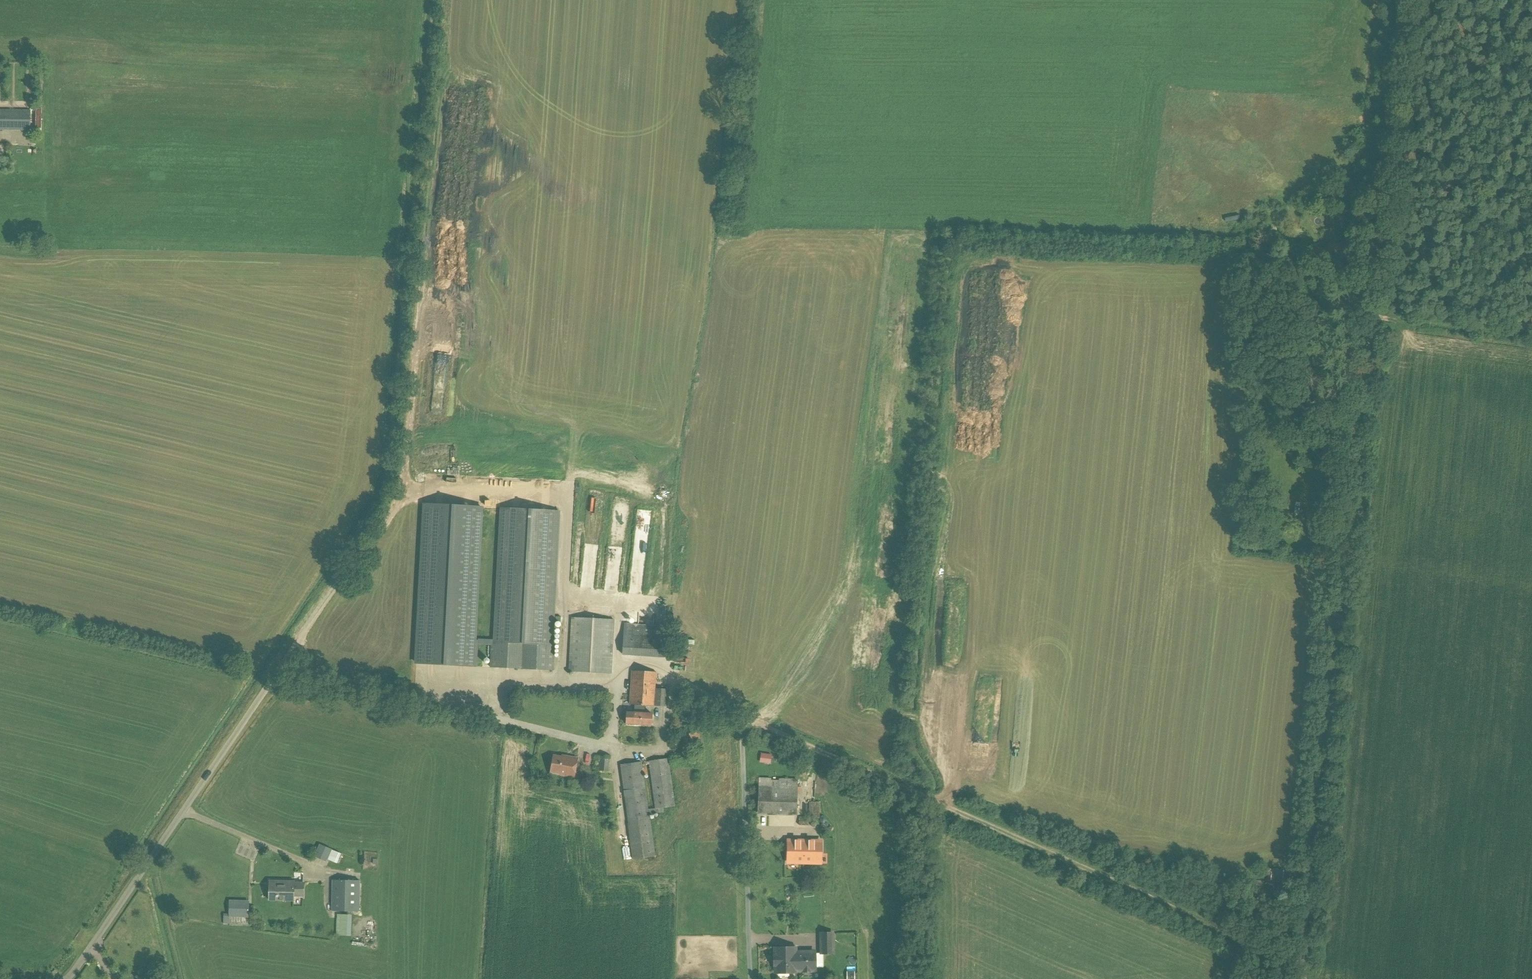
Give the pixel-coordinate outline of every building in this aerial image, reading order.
[(31,110),(0,110),(0,130),(31,130),(31,110)] [(1352,209),(1333,208),(1332,220),(1351,221),(1352,209)] [(449,413),(437,422),(440,427),(452,418),(449,413)] [(425,505),(416,663),(475,666),(484,508),(425,505)] [(552,644),(559,511),(502,508),(495,641),(492,641),(490,667),(553,670),(555,644),(552,644)] [(612,674),(614,620),(571,617),(568,671),(612,674)] [(665,658),(666,627),(624,623),(622,655),(665,658)] [(667,707),(668,689),(656,688),(657,672),(631,671),(629,705),(634,705),(634,712),(626,712),(626,724),(651,725),(652,713),(644,713),(645,706),(667,707)] [(609,771),(610,756),(600,755),(598,770),(609,771)] [(566,758),(553,756),(550,772),(561,773),(561,775),(574,777),(577,758),(566,756),(566,758)] [(664,812),(663,808),(675,806),(668,758),(648,761),(655,809),(648,809),(642,762),(620,765),(628,823),(627,824),(632,859),(655,856),(650,820),(649,814),(664,812)] [(794,812),(794,781),(754,781),(754,812),(794,812)] [(909,810),(897,807),(894,823),(906,826),(909,810)] [(768,840),(768,861),(791,862),(820,863),(822,842),(768,840)] [(336,862),(339,853),(319,844),(314,856),(327,862),(328,859),(336,862)] [(790,880),(791,862),(768,861),(768,880),(790,880)] [(303,897),(303,882),(294,882),(294,881),(269,880),(269,900),(294,901),(294,896),(303,897)] [(360,912),(360,911),(360,880),(332,880),(331,911),(360,912)] [(249,917),(249,911),(249,900),(229,900),(229,914),(224,914),(223,923),(229,924),(230,917),(249,917)] [(351,936),(351,915),(337,914),(336,935),(340,936),(340,940),(347,940),(347,936),(351,936)]
